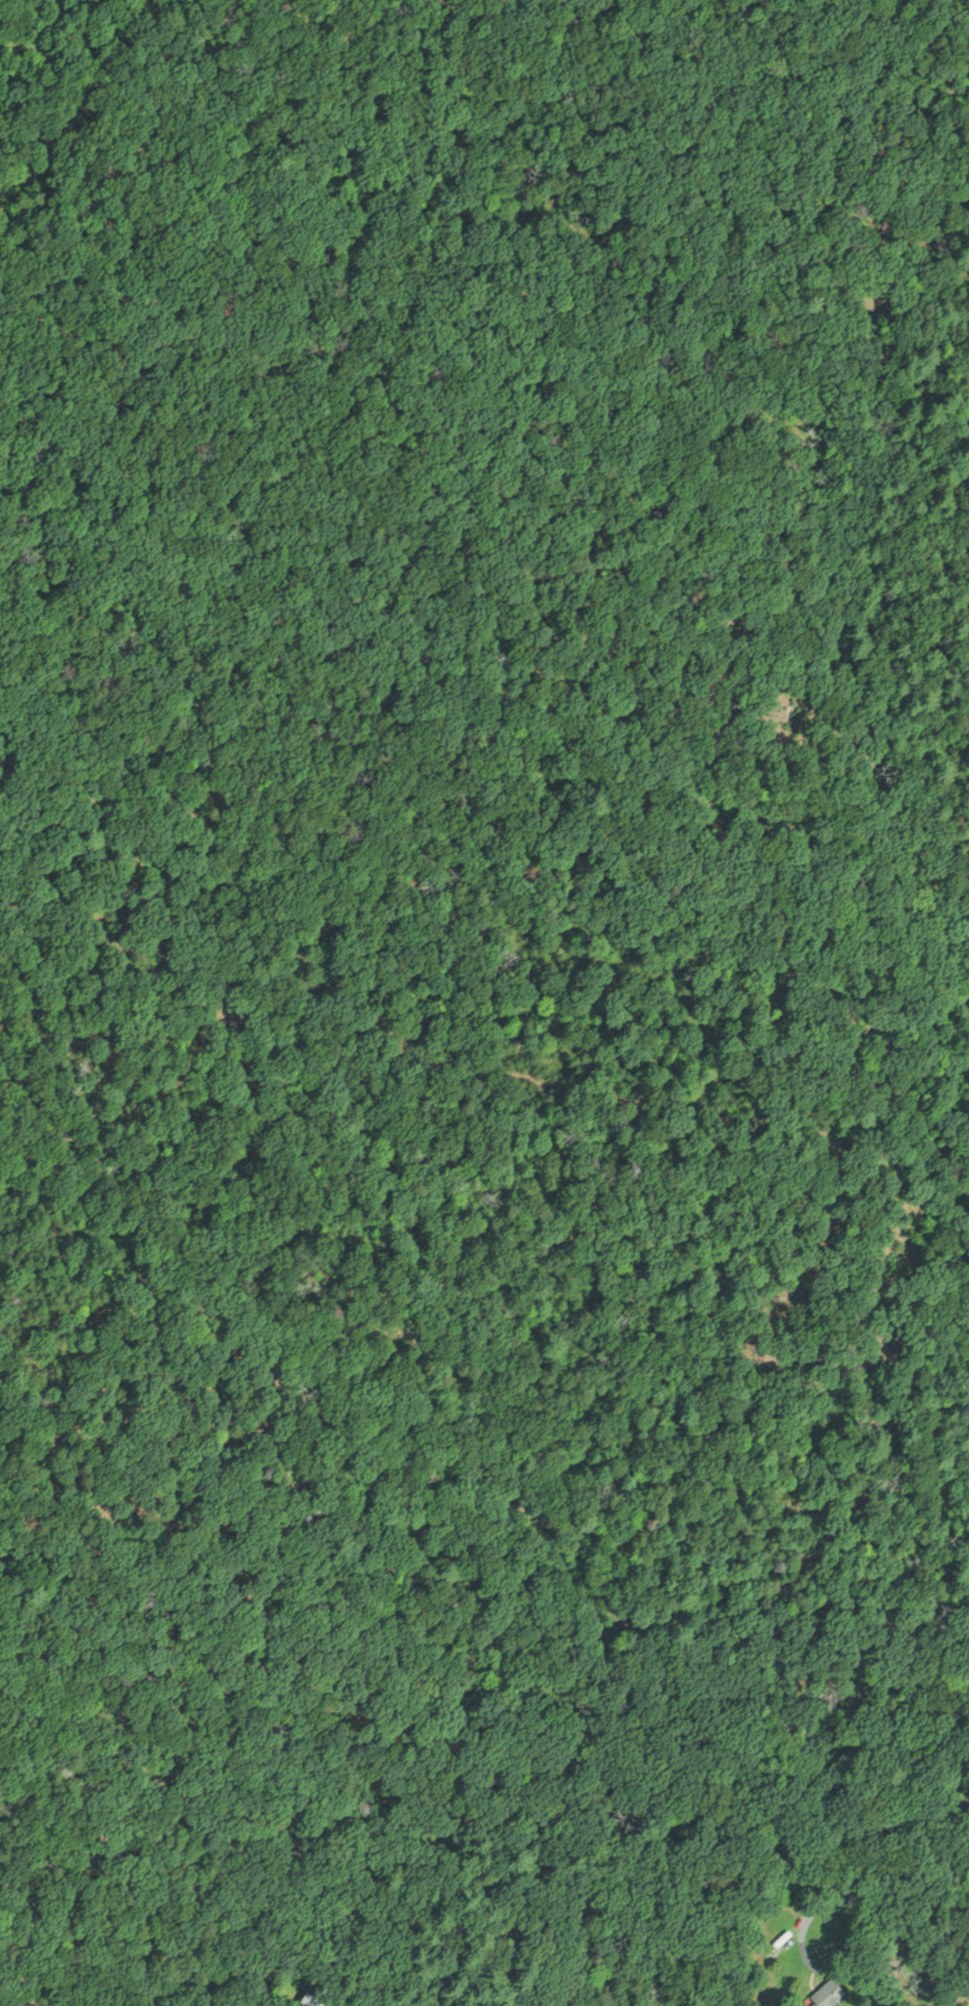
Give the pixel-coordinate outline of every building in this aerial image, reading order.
[(832,1978),(805,2004),(807,2005),(836,2005),(848,1994),(832,1978)] [(329,2004),(308,1992),(300,2005),(328,2005),(329,2004)]
